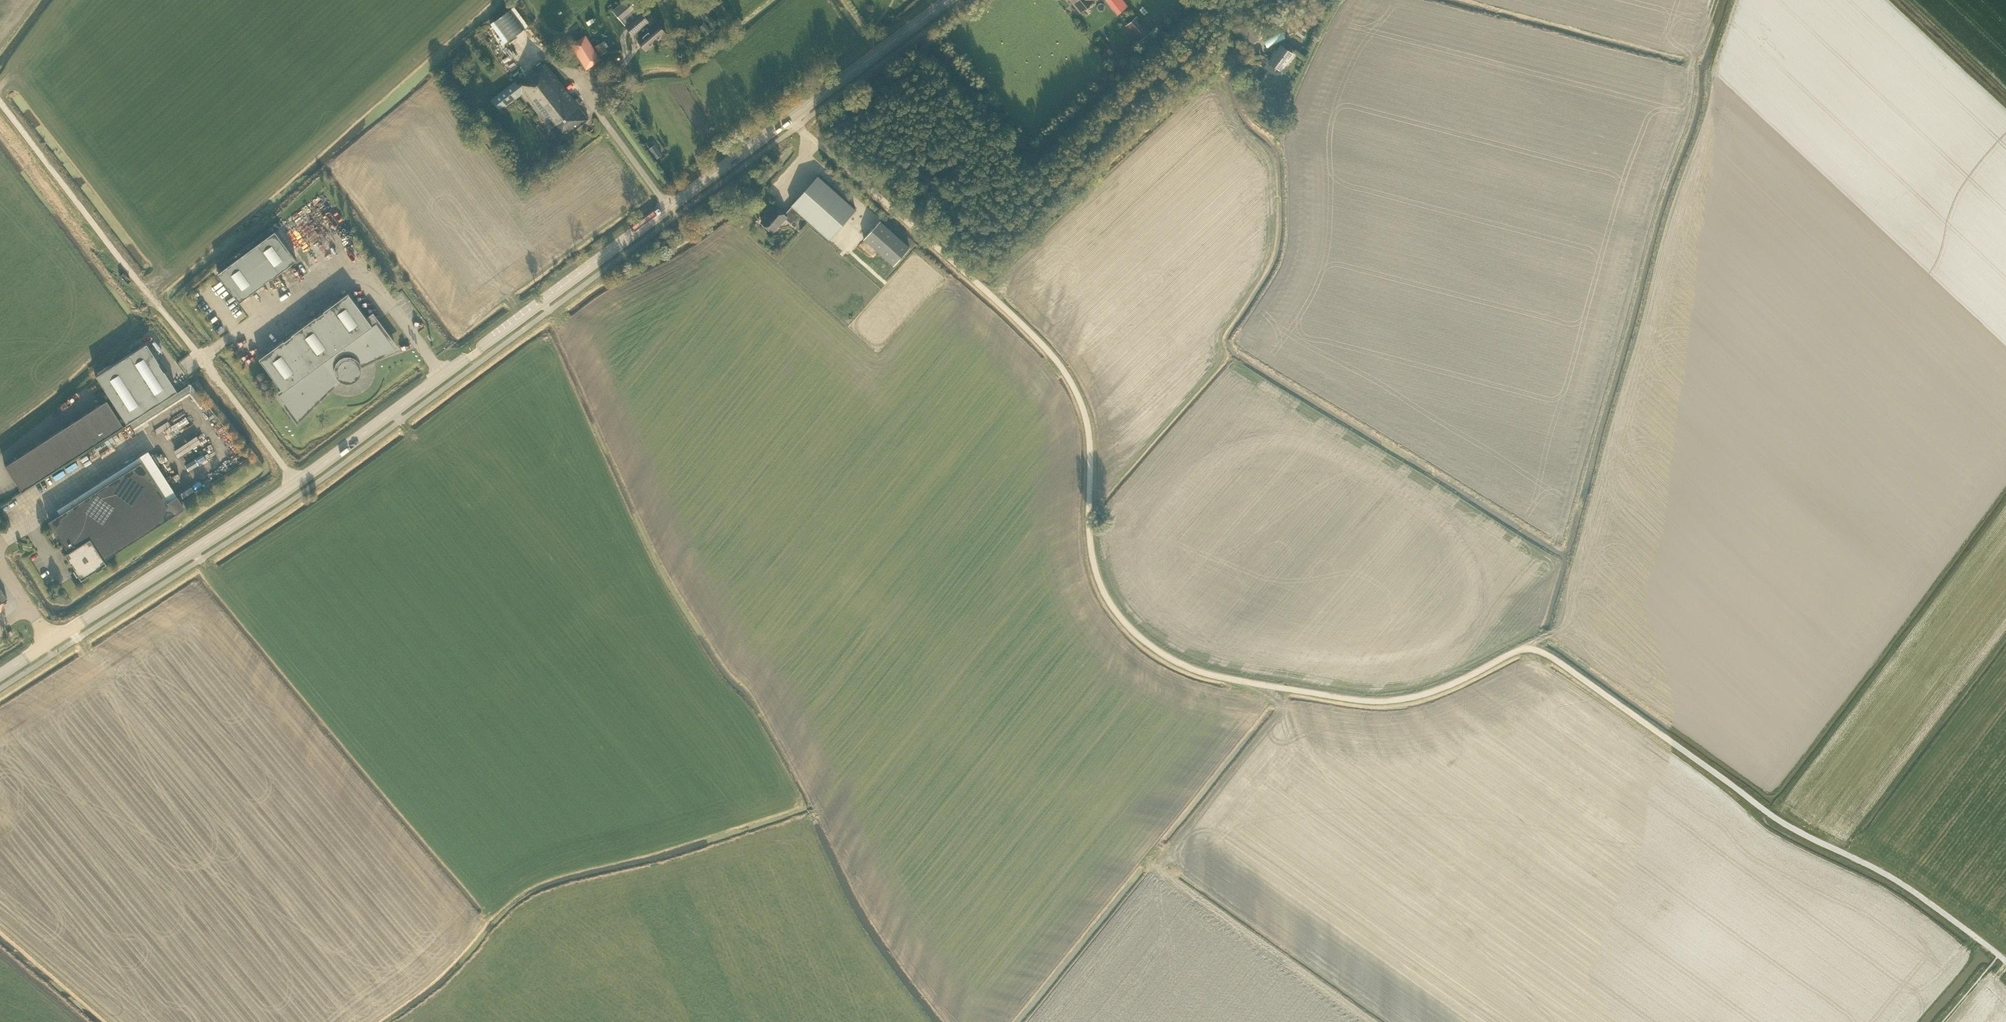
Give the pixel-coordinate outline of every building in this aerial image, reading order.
[(612,10),(621,20),(636,7),(635,5),(639,2),(637,0),(624,0),(612,10)] [(704,15),(712,8),(705,0),(697,6),(704,15)] [(1080,12),(1094,1),(1093,0),(1070,0),(1080,12)] [(641,13),(626,26),(634,35),(635,33),(640,39),(639,41),(646,50),(666,33),(658,24),(650,32),(644,26),(649,22),(641,13)] [(1137,16),(1126,25),(1139,41),(1155,27),(1152,22),(1146,27),(1137,16)] [(707,35),(712,31),(705,23),(700,27),(707,35)] [(1267,48),(1285,38),(1280,29),(1262,38),(1267,48)] [(1128,32),(1123,36),(1131,45),(1136,41),(1128,32)] [(601,60),(586,36),(572,45),(587,69),(601,60)] [(607,51),(605,48),(608,46),(604,41),(595,47),(600,55),(607,51)] [(1281,71),(1293,53),(1280,44),(1268,61),(1281,71)] [(1109,47),(1101,54),(1105,59),(1113,52),(1109,47)] [(574,101),(545,64),(518,84),(515,81),(492,98),(501,110),(521,94),(549,130),(550,129),(560,141),(589,119),(578,105),(582,102),(578,98),(574,101)] [(660,154),(655,148),(650,151),(655,158),(660,154)] [(786,218),(792,224),(801,214),(829,239),(856,209),(818,176),(791,206),(792,206),(785,214),(774,205),(768,212),(769,213),(761,222),(773,232),(786,218)] [(894,265),(910,248),(880,221),(864,239),(894,265)] [(275,231),(219,273),(240,302),(265,284),(264,283),(272,277),(272,278),(297,260),(275,231)] [(359,367),(358,365),(396,347),(377,322),(373,325),(349,293),(259,359),(283,391),(279,394),(298,420),(342,376),(343,377),(344,378),(345,378),(347,379),(349,379),(350,379),(352,379),(353,378),(354,378),(356,376),(356,375),(357,375),(357,374),(358,373),(359,372),(359,370),(359,369),(359,368),(359,367)] [(95,376),(126,423),(176,391),(163,371),(158,364),(158,363),(146,343),(95,376)] [(181,394),(191,388),(200,402),(205,399),(193,378),(177,387),(181,394)] [(105,399),(5,465),(21,491),(122,426),(105,399)] [(179,452),(202,436),(195,425),(172,441),(179,452)] [(196,454),(186,460),(190,465),(199,460),(196,454)] [(140,461),(49,520),(69,551),(64,554),(74,569),(72,570),(76,575),(77,574),(80,579),(95,569),(96,571),(101,567),(100,566),(105,563),(102,558),(173,511),(182,506),(176,496),(166,502),(140,461)]
